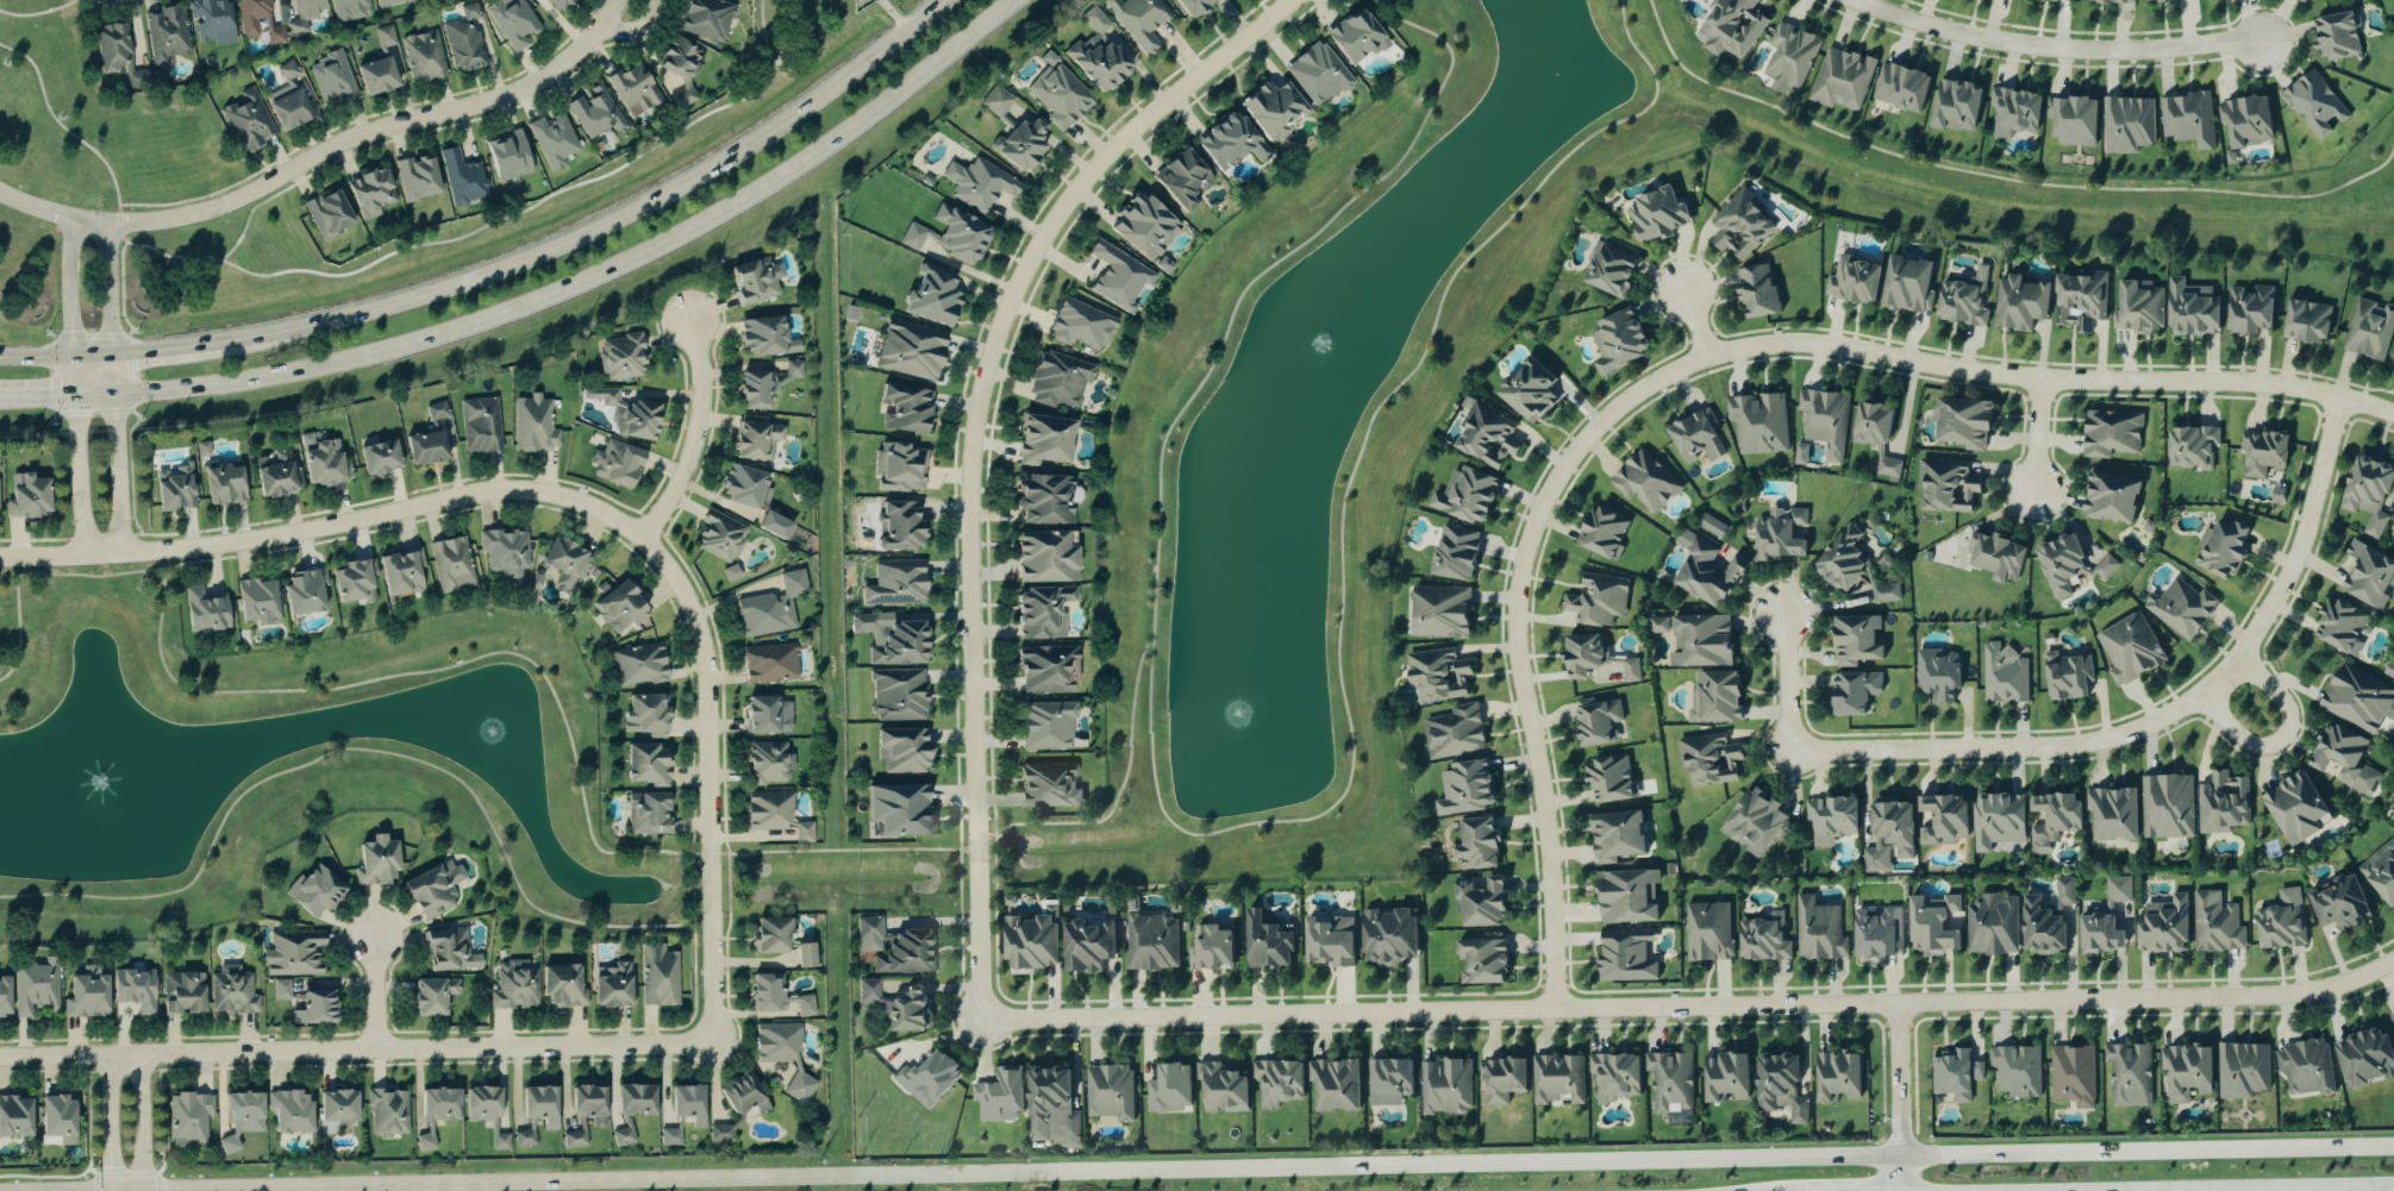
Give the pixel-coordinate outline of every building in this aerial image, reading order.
[(208,3),(208,0),(190,0),(195,43),(213,40),(213,46),(233,44),(228,0),(208,3)] [(266,34),(268,46),(285,43),(283,26),(274,27),(269,0),(236,0),(242,38),(266,34)] [(323,16),(321,0),(284,0),(289,39),(309,36),(306,18),(323,16)] [(372,16),(368,0),(330,0),(335,23),(372,16)] [(413,0),(375,0),(378,9),(413,0)] [(528,43),(524,38),(540,27),(522,0),(501,0),(485,11),(513,53),(528,43)] [(564,12),(572,0),(546,0),(564,12)] [(735,4),(722,0),(684,0),(675,29),(722,44),(735,4)] [(1144,59),(1160,48),(1148,32),(1169,15),(1157,0),(1112,0),(1104,7),(1144,59)] [(1187,20),(1213,0),(1171,0),(1187,20)] [(1767,19),(1752,11),(1758,0),(1739,0),(1736,4),(1729,0),(1716,0),(1695,36),(1705,42),(1701,48),(1717,58),(1722,50),(1742,63),(1767,19)] [(440,24),(452,69),(460,67),(461,72),(485,66),(484,61),(492,59),(483,23),(481,23),(476,3),(458,7),(461,18),(440,24)] [(152,67),(167,65),(166,58),(191,54),(183,5),(143,12),(152,67)] [(1099,38),(1110,25),(1089,7),(1079,20),(1099,38)] [(1383,43),(1358,8),(1324,32),(1349,68),(1383,43)] [(2359,55),(2351,12),(2311,19),(2317,51),(2319,50),(2321,62),(2359,55)] [(1798,95),(1822,40),(1779,22),(1769,47),(1774,49),(1762,76),(1773,81),(1769,90),(1783,96),(1786,90),(1798,95)] [(133,71),(128,23),(95,26),(100,73),(123,71),(125,89),(150,86),(148,70),(133,71)] [(374,29),(379,48),(396,44),(391,25),(374,29)] [(400,37),(410,84),(447,77),(437,30),(400,37)] [(701,50),(670,34),(650,74),(683,90),(697,63),(695,62),(701,50)] [(1129,65),(1100,39),(1087,55),(1073,42),(1060,57),(1102,95),(1129,65)] [(1318,40),(1282,68),(1314,111),(1350,83),(1318,40)] [(1876,63),(1827,46),(1809,102),(1832,110),(1834,105),(1859,113),(1876,63)] [(1058,60),(1048,50),(1039,60),(1049,69),(1058,60)] [(342,51),(307,62),(322,107),(341,101),(343,104),(358,100),(342,51)] [(396,86),(386,56),(353,67),(362,97),(396,86)] [(276,67),(282,81),(299,75),(293,60),(276,67)] [(630,119),(661,100),(638,61),(607,79),(630,119)] [(1046,119),(1061,133),(1093,100),(1054,62),(1026,89),(1051,114),(1046,119)] [(405,81),(401,63),(392,65),(395,83),(405,81)] [(1871,102),(1920,113),(1929,74),(1880,64),(1871,102)] [(2318,143),(2332,131),(2326,123),(2333,117),(2339,125),(2350,117),(2313,68),(2280,93),(2318,143)] [(1264,143),(1305,114),(1276,74),(1236,102),(1264,143)] [(1929,127),(1944,130),(1944,127),(1973,132),(1981,87),(1937,79),(1929,127)] [(310,119),(293,82),(262,97),(279,133),(310,119)] [(588,139),(609,125),(616,136),(629,128),(600,82),(589,89),(593,96),(583,102),(578,95),(565,102),(588,139)] [(1001,119),(1014,98),(992,85),(979,106),(1001,119)] [(218,110),(238,153),(275,136),(253,87),(237,93),(240,100),(218,110)] [(2036,134),(2040,94),(1990,88),(1989,106),(1995,107),(1992,138),(2009,139),(2009,131),(2036,134)] [(2213,150),(2209,94),(2159,98),(2162,142),(2194,139),(2195,151),(2213,150)] [(2229,149),(2274,143),(2267,95),(2215,102),(2219,124),(2225,124),(2229,149)] [(2061,146),(2094,148),(2095,100),(2046,98),(2045,119),(2051,119),(2050,138),(2061,139),(2061,146)] [(2104,155),(2134,153),(2134,146),(2154,146),(2154,99),(2102,99),(2104,155)] [(1257,163),(1268,156),(1232,109),(1193,140),(1218,173),(1248,150),(1257,163)] [(548,174),(566,167),(563,158),(580,152),(564,111),(529,125),(548,174)] [(1043,148),(1035,142),(1043,128),(1029,119),(1024,126),(1013,119),(989,152),(1024,176),(1043,148)] [(491,182),(529,174),(520,130),(488,136),(489,142),(483,144),(491,182)] [(437,151),(452,207),(488,198),(479,161),(460,166),(455,146),(437,151)] [(1150,175),(1182,214),(1199,200),(1190,190),(1196,186),(1201,193),(1212,183),(1183,148),(1150,175)] [(404,202),(438,194),(428,154),(394,163),(404,202)] [(1020,186),(971,156),(948,195),(981,215),(996,192),(1011,200),(1020,186)] [(360,223),(380,215),(377,208),(396,201),(383,166),(344,181),(360,223)] [(1636,244),(1689,228),(1682,203),(1675,206),(1670,187),(1623,201),(1636,244)] [(318,238),(352,226),(338,188),(304,200),(318,238)] [(1738,263),(1773,228),(1757,213),(1763,208),(1743,188),(1708,222),(1720,233),(1709,244),(1721,257),(1726,251),(1738,263)] [(1177,227),(1135,190),(1104,225),(1148,263),(1177,227)] [(990,231),(937,205),(930,220),(942,226),(936,237),(908,224),(899,244),(915,252),(920,243),(971,268),(990,231)] [(1155,276),(1094,239),(1086,255),(1104,265),(1088,290),(1130,315),(1135,306),(1129,302),(1139,286),(1146,290),(1155,276)] [(1638,259),(1596,243),(1580,283),(1621,300),(1638,259)] [(1168,276),(1174,264),(1160,256),(1153,268),(1168,276)] [(1931,292),(1926,290),(1931,263),(1887,256),(1879,306),(1927,314),(1931,292)] [(736,307),(777,295),(773,281),(783,277),(779,264),(769,267),(765,257),(725,269),(736,307)] [(1879,264),(1837,258),(1833,278),(1827,277),(1824,299),(1873,306),(1879,264)] [(948,328),(960,295),(950,292),(955,277),(915,264),(900,312),(948,328)] [(1776,314),(1768,265),(1733,271),(1742,320),(1776,314)] [(2104,321),(2105,275),(2054,274),(2054,327),(2073,327),(2073,336),(2089,336),(2089,321),(2104,321)] [(1995,330),(2030,332),(2030,320),(2045,321),(2046,284),(2020,282),(2020,277),(1998,276),(1995,330)] [(1936,320),(1983,327),(1986,311),(1980,311),(1983,283),(1942,277),(1936,320)] [(2215,336),(2215,288),(2183,288),(2183,277),(2167,278),(2167,336),(2215,336)] [(2118,281),(2117,331),(2133,331),(2134,336),(2162,337),(2163,282),(2118,281)] [(2270,289),(2227,288),(2226,334),(2270,336),(2270,289)] [(1101,355),(1115,318),(1060,299),(1045,336),(1101,355)] [(2393,318),(2393,308),(2355,299),(2342,352),(2383,362),(2393,318)] [(2281,339),(2323,347),(2330,307),(2287,300),(2281,339)] [(1587,327),(1601,359),(1592,363),(1598,377),(1650,355),(1630,308),(1587,327)] [(782,355),(779,319),(737,321),(739,357),(782,355)] [(873,368),(933,382),(944,334),(883,320),(873,368)] [(602,381),(642,380),(640,336),(601,337),(602,381)] [(1036,352),(1026,402),(1077,412),(1087,363),(1036,352)] [(1529,428),(1556,402),(1545,390),(1552,383),(1530,357),(1494,390),(1529,428)] [(802,362),(785,361),(785,379),(801,379),(802,362)] [(738,410),(773,409),(771,365),(736,366),(738,410)] [(924,435),(930,391),(880,384),(876,406),(883,407),(880,430),(924,435)] [(587,389),(586,399),(601,401),(600,406),(613,408),(608,435),(651,441),(656,405),(618,400),(619,394),(587,389)] [(1846,395),(1798,390),(1795,412),(1804,412),(1800,440),(1825,443),(1824,458),(1840,459),(1846,395)] [(1782,395),(1725,399),(1726,422),(1733,422),(1736,455),(1786,452),(1782,395)] [(550,431),(550,401),(538,401),(538,399),(514,397),(513,452),(556,452),(556,431),(550,431)] [(464,400),(467,455),(499,452),(495,399),(464,400)] [(1986,450),(1988,402),(1934,400),(1932,446),(1986,450)] [(1883,447),(1889,407),(1856,402),(1850,443),(1883,447)] [(1515,421),(1470,403),(1451,451),(1498,470),(1504,456),(1513,459),(1520,443),(1508,438),(1515,421)] [(1723,447),(1705,410),(1664,428),(1682,466),(1723,447)] [(2082,458),(2139,458),(2138,413),(2081,413),(2082,458)] [(1067,465),(1069,420),(1018,416),(1015,463),(1067,465)] [(770,462),(771,441),(781,441),(782,425),(735,422),(733,460),(770,462)] [(2214,428),(2167,428),(2167,469),(2213,470),(2214,428)] [(2248,428),(2244,476),(2265,479),(2267,465),(2273,465),(2273,471),(2286,472),(2289,433),(2248,428)] [(443,460),(438,432),(402,438),(407,468),(443,460)] [(627,490),(640,453),(601,439),(588,477),(627,490)] [(307,489),(352,481),(349,462),(339,463),(335,440),(308,445),(311,453),(301,455),(307,489)] [(398,471),(392,441),(356,449),(363,478),(398,471)] [(196,458),(208,456),(207,442),(195,443),(196,458)] [(1806,465),(1807,445),(1795,444),(1794,464),(1806,465)] [(921,491),(923,446),(874,445),(874,491),(921,491)] [(1607,482),(1642,449),(1682,489),(1655,516),(1633,495),(1627,501),(1607,482)] [(254,470),(260,500),(301,490),(296,468),(290,469),(286,450),(270,453),(273,465),(254,470)] [(2338,508),(2368,516),(2362,535),(2379,541),(2386,515),(2380,513),(2393,468),(2354,456),(2338,508)] [(1899,462),(1876,459),(1874,478),(1898,479),(1899,462)] [(1915,491),(1920,491),(1919,512),(1974,514),(1975,477),(1965,477),(1967,463),(1917,460),(1915,491)] [(244,502),(237,464),(201,470),(208,508),(244,502)] [(788,519),(757,513),(765,474),(724,465),(715,501),(745,507),(743,515),(755,519),(751,532),(785,539),(788,519)] [(1482,527),(1496,479),(1452,465),(1443,496),(1431,493),(1426,509),(1482,527)] [(194,510),(193,468),(177,468),(177,473),(153,474),(154,511),(194,510)] [(2138,481),(2088,472),(2080,516),(2130,526),(2138,481)] [(10,518),(46,518),(46,481),(29,481),(29,476),(10,475),(10,518)] [(1070,477),(1014,477),(1014,525),(1073,525),(1073,490),(1070,490),(1070,477)] [(876,502),(877,551),(919,550),(918,502),(876,502)] [(1573,545),(1612,562),(1630,522),(1589,506),(1573,545)] [(688,544),(726,565),(745,531),(707,510),(688,544)] [(1805,510),(1784,510),(1784,521),(1755,521),(1755,559),(1804,559),(1804,539),(1793,539),(1793,532),(1805,532),(1805,510)] [(1698,525),(1720,539),(1727,527),(1706,514),(1698,525)] [(2230,583),(2250,531),(2214,516),(2194,568),(2230,583)] [(1443,522),(1431,573),(1468,581),(1480,532),(1443,522)] [(1868,565),(1850,547),(1861,537),(1849,525),(1808,565),(1839,595),(1868,565)] [(1683,526),(1673,544),(1689,551),(1670,583),(1714,609),(1748,560),(1733,553),(1720,577),(1708,570),(1720,547),(1683,526)] [(498,579),(526,579),(525,531),(479,532),(479,554),(485,554),(485,572),(498,571),(498,579)] [(1074,583),(1073,532),(1012,533),(1013,584),(1074,583)] [(1993,572),(1990,581),(2014,585),(2024,545),(1970,534),(1963,566),(1993,572)] [(2071,535),(2033,549),(2052,602),(2070,596),(2064,579),(2084,572),(2071,535)] [(439,594),(473,587),(463,538),(429,544),(439,594)] [(589,556),(550,538),(538,565),(557,573),(551,587),(571,596),(589,556)] [(2351,541),(2344,554),(2355,559),(2338,591),(2379,613),(2393,584),(2393,564),(2351,541)] [(423,569),(418,549),(375,559),(386,600),(421,590),(417,570),(423,569)] [(2115,565),(2104,556),(2090,572),(2102,582),(2115,565)] [(330,568),(337,607),(376,600),(369,560),(330,568)] [(922,605),(923,562),(873,561),(872,588),(860,587),(859,604),(922,605)] [(740,579),(735,565),(722,569),(726,583),(740,579)] [(279,576),(287,616),(327,609),(320,569),(279,576)] [(735,601),(740,638),(794,629),(788,598),(806,596),(801,570),(777,573),(781,594),(735,601)] [(1626,579),(1581,575),(1579,596),(1561,595),(1559,613),(1576,614),(1575,625),(1611,628),(1612,619),(1623,620),(1626,579)] [(2215,602),(2175,575),(2157,602),(2150,597),(2140,609),(2188,642),(2215,602)] [(240,623),(275,618),(269,578),(235,583),(240,623)] [(614,639),(648,613),(621,581),(589,606),(614,639)] [(1873,606),(1899,601),(1896,584),(1870,589),(1873,606)] [(229,629),(225,597),(201,600),(200,587),(183,588),(187,633),(229,629)] [(1468,589),(1407,588),(1407,638),(1468,639),(1468,589)] [(1073,603),(1073,589),(1014,589),(1014,640),(1055,640),(1055,603),(1073,603)] [(2326,598),(2309,639),(2348,654),(2365,615),(2326,598)] [(2137,613),(2094,637),(2111,667),(2106,670),(2115,689),(2164,663),(2137,613)] [(1729,616),(1670,618),(1671,654),(1668,654),(1668,667),(1730,667),(1729,616)] [(1668,617),(1650,618),(1651,634),(1669,634),(1668,617)] [(1831,618),(1832,666),(1880,666),(1880,618),(1831,618)] [(867,666),(924,665),(923,622),(880,623),(881,647),(867,648),(867,666)] [(1563,637),(1564,681),(1584,681),(1584,671),(1604,670),(1602,635),(1563,637)] [(739,646),(744,685),(796,678),(792,640),(739,646)] [(665,679),(658,642),(608,653),(615,690),(665,679)] [(1982,644),(1982,703),(2025,703),(2025,659),(2000,659),(2000,644),(1982,644)] [(1017,647),(1018,694),(1073,694),(1073,647),(1017,647)] [(1468,659),(1454,660),(1452,650),(1404,656),(1407,685),(1414,684),(1415,703),(1467,697),(1464,677),(1469,676),(1468,659)] [(1957,690),(1957,652),(1929,652),(1929,659),(1915,659),(1915,695),(1934,695),(1934,704),(1951,704),(1951,690),(1957,690)] [(2092,682),(2088,657),(2056,659),(2056,652),(2042,653),(2046,702),(2084,698),(2083,683),(2092,682)] [(1623,682),(1638,681),(1636,660),(1621,662),(1623,682)] [(2388,660),(2382,675),(2393,679),(2393,663),(2388,660)] [(2374,735),(2382,720),(2392,725),(2393,719),(2393,691),(2337,665),(2317,709),(2374,735)] [(923,721),(923,670),(869,670),(869,721),(923,721)] [(1694,723),(1738,723),(1738,673),(1694,673),(1694,723)] [(1831,675),(1831,717),(1864,717),(1864,696),(1880,696),(1880,675),(1831,675)] [(1571,703),(1580,748),(1627,739),(1618,694),(1571,703)] [(664,696),(621,696),(621,735),(664,735),(664,696)] [(788,734),(788,719),(774,719),(774,697),(743,697),(743,734),(788,734)] [(1476,703),(1448,708),(1449,714),(1421,719),(1427,759),(1483,751),(1476,703)] [(1018,704),(1018,750),(1070,750),(1070,704),(1018,704)] [(2306,766),(2321,775),(2326,764),(2339,769),(2333,782),(2369,798),(2380,776),(2356,765),(2367,742),(2325,723),(2306,766)] [(884,774),(927,773),(926,727),(874,729),(875,761),(884,760),(884,774)] [(1739,783),(1736,753),(1725,754),(1723,735),(1677,740),(1683,789),(1739,783)] [(787,785),(788,756),(783,756),(783,742),(745,742),(744,784),(787,785)] [(623,745),(623,785),(667,785),(667,745),(623,745)] [(1634,798),(1627,754),(1582,763),(1590,807),(1634,798)] [(1443,800),(1432,801),(1434,816),(1492,810),(1486,760),(1438,766),(1443,800)] [(1080,807),(1080,789),(1075,789),(1075,765),(1018,765),(1018,807),(1080,807)] [(2196,785),(2196,834),(2230,834),(2230,828),(2246,828),(2246,778),(2226,778),(2226,771),(2209,771),(2209,785),(2196,785)] [(2287,848),(2331,825),(2302,772),(2258,796),(2287,848)] [(2140,840),(2190,840),(2190,777),(2140,777),(2140,840)] [(867,822),(874,822),(874,836),(925,836),(925,786),(867,786),(867,822)] [(1718,833),(1759,861),(1792,816),(1749,786),(1718,833)] [(2133,790),(2088,791),(2088,841),(2134,841),(2133,790)] [(810,823),(789,823),(790,792),(745,792),(744,830),(794,830),(794,842),(808,842),(810,823)] [(626,835),(667,835),(667,795),(626,795),(626,835)] [(1973,853),(1989,853),(1989,845),(2021,845),(2021,796),(1973,796),(1973,853)] [(2029,844),(2055,844),(2055,833),(2077,833),(2077,796),(2029,796),(2029,844)] [(1964,797),(1918,797),(1918,845),(1964,845),(1964,797)] [(1854,838),(1854,800),(1805,800),(1805,838),(1854,838)] [(1888,872),(1888,860),(1911,860),(1909,804),(1869,806),(1870,850),(1862,850),(1863,873),(1888,872)] [(1588,816),(1593,864),(1643,859),(1638,811),(1588,816)] [(1454,848),(1455,871),(1498,867),(1494,817),(1457,820),(1459,847),(1454,848)] [(393,842),(382,842),(381,835),(367,835),(368,844),(355,845),(357,885),(395,884),(393,842)] [(2388,910),(2393,905),(2393,863),(2393,861),(2393,838),(2355,869),(2388,910)] [(457,865),(451,867),(448,860),(400,883),(418,921),(457,903),(450,888),(464,880),(457,865)] [(283,894),(314,923),(344,892),(314,864),(283,894)] [(1596,924),(1657,922),(1655,872),(1595,873),(1596,924)] [(2305,891),(2319,930),(2334,924),(2337,934),(2369,922),(2352,875),(2305,891)] [(2106,904),(2131,903),(2131,876),(2105,877),(2106,904)] [(1501,878),(1455,879),(1456,928),(1502,927),(1501,878)] [(2070,879),(2056,879),(2056,904),(2070,904),(2070,879)] [(2243,928),(2236,928),(2236,904),(2209,904),(2209,892),(2193,892),(2192,951),(2243,952),(2243,928)] [(2015,954),(2015,895),(1965,895),(1965,955),(2015,954)] [(2186,895),(2169,895),(2169,908),(2138,908),(2137,952),(2186,953),(2186,895)] [(1795,896),(1795,960),(1846,960),(1845,938),(1838,938),(1838,908),(1812,908),(1812,896),(1795,896)] [(1907,899),(1908,957),(1940,955),(1940,952),(1958,952),(1958,932),(1944,932),(1943,916),(1958,915),(1958,896),(1932,897),(1932,898),(1907,899)] [(2038,896),(2021,896),(2021,954),(2063,953),(2062,916),(2050,916),(2050,910),(2038,911),(2038,896)] [(1684,904),(1684,961),(1729,961),(1729,904),(1684,904)] [(2304,947),(2299,904),(2254,908),(2257,952),(2304,947)] [(1056,972),(1056,905),(1040,907),(1040,917),(1002,917),(1004,972),(1056,972)] [(1854,908),(1854,957),(1902,957),(1902,908),(1854,908)] [(1244,910),(1244,969),(1289,969),(1289,927),(1259,927),(1258,910),(1244,910)] [(1414,910),(1361,910),(1359,965),(1414,965),(1414,910)] [(1126,916),(1126,972),(1176,972),(1176,916),(1126,916)] [(1789,959),(1789,916),(1740,917),(1742,959),(1789,959)] [(2114,930),(2114,916),(2079,916),(2079,953),(2123,953),(2123,930),(2114,930)] [(1304,917),(1304,969),(1350,969),(1350,917),(1304,917)] [(857,942),(882,942),(883,957),(870,957),(870,974),(930,972),(929,932),(881,932),(880,919),(856,919),(857,942)] [(785,920),(750,920),(750,954),(785,954),(785,920)] [(1099,974),(1099,960),(1112,961),(1112,923),(1062,923),(1062,973),(1099,974)] [(1189,927),(1189,971),(1229,971),(1230,927),(1189,927)] [(425,972),(467,970),(464,929),(421,933),(425,972)] [(319,974),(319,948),(321,948),(321,932),(265,932),(265,974),(319,974)] [(1598,934),(1599,980),(1657,980),(1657,961),(1651,961),(1651,933),(1598,934)] [(1506,983),(1505,940),(1456,940),(1456,961),(1461,961),(1461,984),(1506,983)] [(811,945),(794,946),(795,969),(811,967),(811,945)] [(644,1005),(680,1005),(680,953),(644,953),(644,1005)] [(14,961),(13,1018),(31,1018),(31,1014),(56,1014),(56,961),(14,961)] [(494,1009),(535,1009),(535,969),(525,969),(525,963),(494,963),(494,1009)] [(592,977),(592,1007),(630,1007),(630,965),(611,965),(611,977),(592,977)] [(102,1018),(102,967),(82,967),(82,976),(65,976),(65,1018),(102,1018)] [(211,1014),(256,1014),(256,996),(250,996),(250,973),(238,973),(238,967),(211,967),(211,1014)] [(585,989),(576,989),(576,967),(540,967),(540,1008),(585,1008),(585,989)] [(112,972),(112,1004),(135,1004),(135,1016),(151,1016),(151,972),(112,972)] [(201,974),(161,974),(161,1016),(201,1016),(201,974)] [(781,976),(749,976),(749,1013),(781,1013),(781,976)] [(926,1032),(925,990),(879,991),(879,979),(857,980),(857,1005),(885,1005),(886,1032),(926,1032)] [(442,1017),(442,996),(456,996),(456,980),(411,980),(411,1017),(442,1017)] [(293,989),(293,982),(273,982),(273,1002),(292,1002),(292,1024),(331,1024),(331,989),(293,989)] [(813,1015),(811,996),(795,998),(796,1017),(813,1015)] [(798,1026),(752,1026),(752,1063),(788,1063),(788,1101),(810,1101),(810,1077),(798,1077),(798,1026)] [(2343,1090),(2393,1079),(2393,1074),(2384,1029),(2332,1040),(2343,1090)] [(2325,1040),(2274,1047),(2277,1074),(2283,1073),(2287,1099),(2332,1093),(2325,1040)] [(2269,1096),(2268,1043),(2218,1043),(2219,1097),(2269,1096)] [(895,1082),(925,1110),(961,1074),(932,1045),(895,1082)] [(2039,1046),(1988,1047),(1988,1067),(1995,1067),(1995,1091),(2007,1091),(2007,1098),(2040,1097),(2039,1046)] [(2149,1046),(2104,1046),(2104,1066),(2109,1066),(2109,1107),(2126,1107),(2126,1101),(2149,1101),(2149,1046)] [(2092,1102),(2092,1047),(2049,1047),(2049,1102),(2092,1102)] [(2209,1048),(2164,1048),(2164,1097),(2209,1097),(2209,1048)] [(1969,1103),(1969,1080),(1982,1080),(1982,1060),(1968,1060),(1968,1049),(1939,1049),(1939,1057),(1931,1057),(1931,1093),(1952,1093),(1952,1103),(1969,1103)] [(1691,1053),(1645,1054),(1645,1072),(1651,1072),(1651,1113),(1692,1112),(1691,1053)] [(1640,1099),(1638,1054),(1588,1056),(1589,1076),(1595,1076),(1596,1101),(1640,1099)] [(1702,1103),(1745,1103),(1745,1055),(1702,1055),(1702,1103)] [(1858,1055),(1814,1055),(1814,1103),(1858,1103),(1858,1055)] [(1582,1105),(1582,1057),(1531,1057),(1531,1105),(1582,1105)] [(1796,1057),(1755,1057),(1755,1112),(1773,1114),(1773,1098),(1796,1098),(1796,1057)] [(1485,1106),(1508,1105),(1508,1094),(1525,1094),(1524,1059),(1478,1060),(1479,1082),(1484,1082),(1485,1106)] [(1367,1060),(1367,1097),(1409,1097),(1409,1060),(1367,1060)] [(1303,1100),(1302,1061),(1253,1062),(1253,1079),(1259,1079),(1260,1110),(1279,1110),(1278,1101),(1303,1100)] [(1309,1061),(1311,1112),(1357,1111),(1356,1061),(1309,1061)] [(1469,1061),(1419,1061),(1419,1115),(1469,1115),(1469,1061)] [(1196,1064),(1199,1114),(1245,1112),(1244,1074),(1218,1074),(1218,1064),(1196,1064)] [(1021,1066),(994,1066),(994,1084),(976,1084),(976,1122),(1013,1122),(1013,1112),(1021,1112),(1021,1066)] [(1145,1080),(1145,1114),(1187,1114),(1187,1066),(1155,1066),(1155,1080),(1145,1080)] [(1085,1067),(1085,1120),(1131,1120),(1131,1067),(1085,1067)] [(1025,1127),(1044,1127),(1044,1111),(1060,1111),(1060,1140),(1077,1140),(1077,1114),(1067,1114),(1067,1071),(1026,1070),(1025,1127)] [(737,1116),(752,1107),(758,1116),(770,1109),(749,1073),(745,1072),(742,1074),(742,1077),(737,1078),(735,1078),(729,1082),(729,1084),(720,1089),(737,1116)] [(463,1121),(498,1119),(497,1086),(462,1088),(463,1121)] [(651,1116),(651,1086),(614,1086),(614,1116),(651,1116)] [(602,1087),(569,1087),(569,1114),(589,1114),(589,1127),(602,1127),(602,1087)] [(669,1087),(669,1120),(688,1120),(688,1130),(700,1130),(700,1087),(669,1087)] [(554,1089),(520,1089),(520,1121),(540,1121),(540,1130),(554,1130),(554,1089)] [(418,1090),(418,1121),(457,1121),(457,1090),(418,1090)] [(406,1091),(368,1091),(368,1136),(406,1136),(406,1091)] [(271,1134),(307,1134),(307,1092),(271,1092),(271,1134)] [(354,1092),(317,1092),(317,1122),(354,1123),(354,1092)] [(171,1095),(171,1140),(185,1140),(185,1148),(208,1147),(208,1116),(214,1116),(214,1095),(171,1095)] [(224,1095),(224,1133),(260,1133),(260,1095),(224,1095)] [(27,1137),(27,1097),(0,1097),(0,1137),(27,1137)] [(73,1146),(73,1097),(39,1097),(39,1146),(73,1146)] [(1790,1105),(1790,1124),(1802,1124),(1802,1104),(1790,1105)] [(529,1129),(514,1131),(516,1147),(536,1145),(533,1118),(528,1119),(529,1129)] [(492,1150),(509,1150),(508,1133),(491,1134),(492,1150)]
